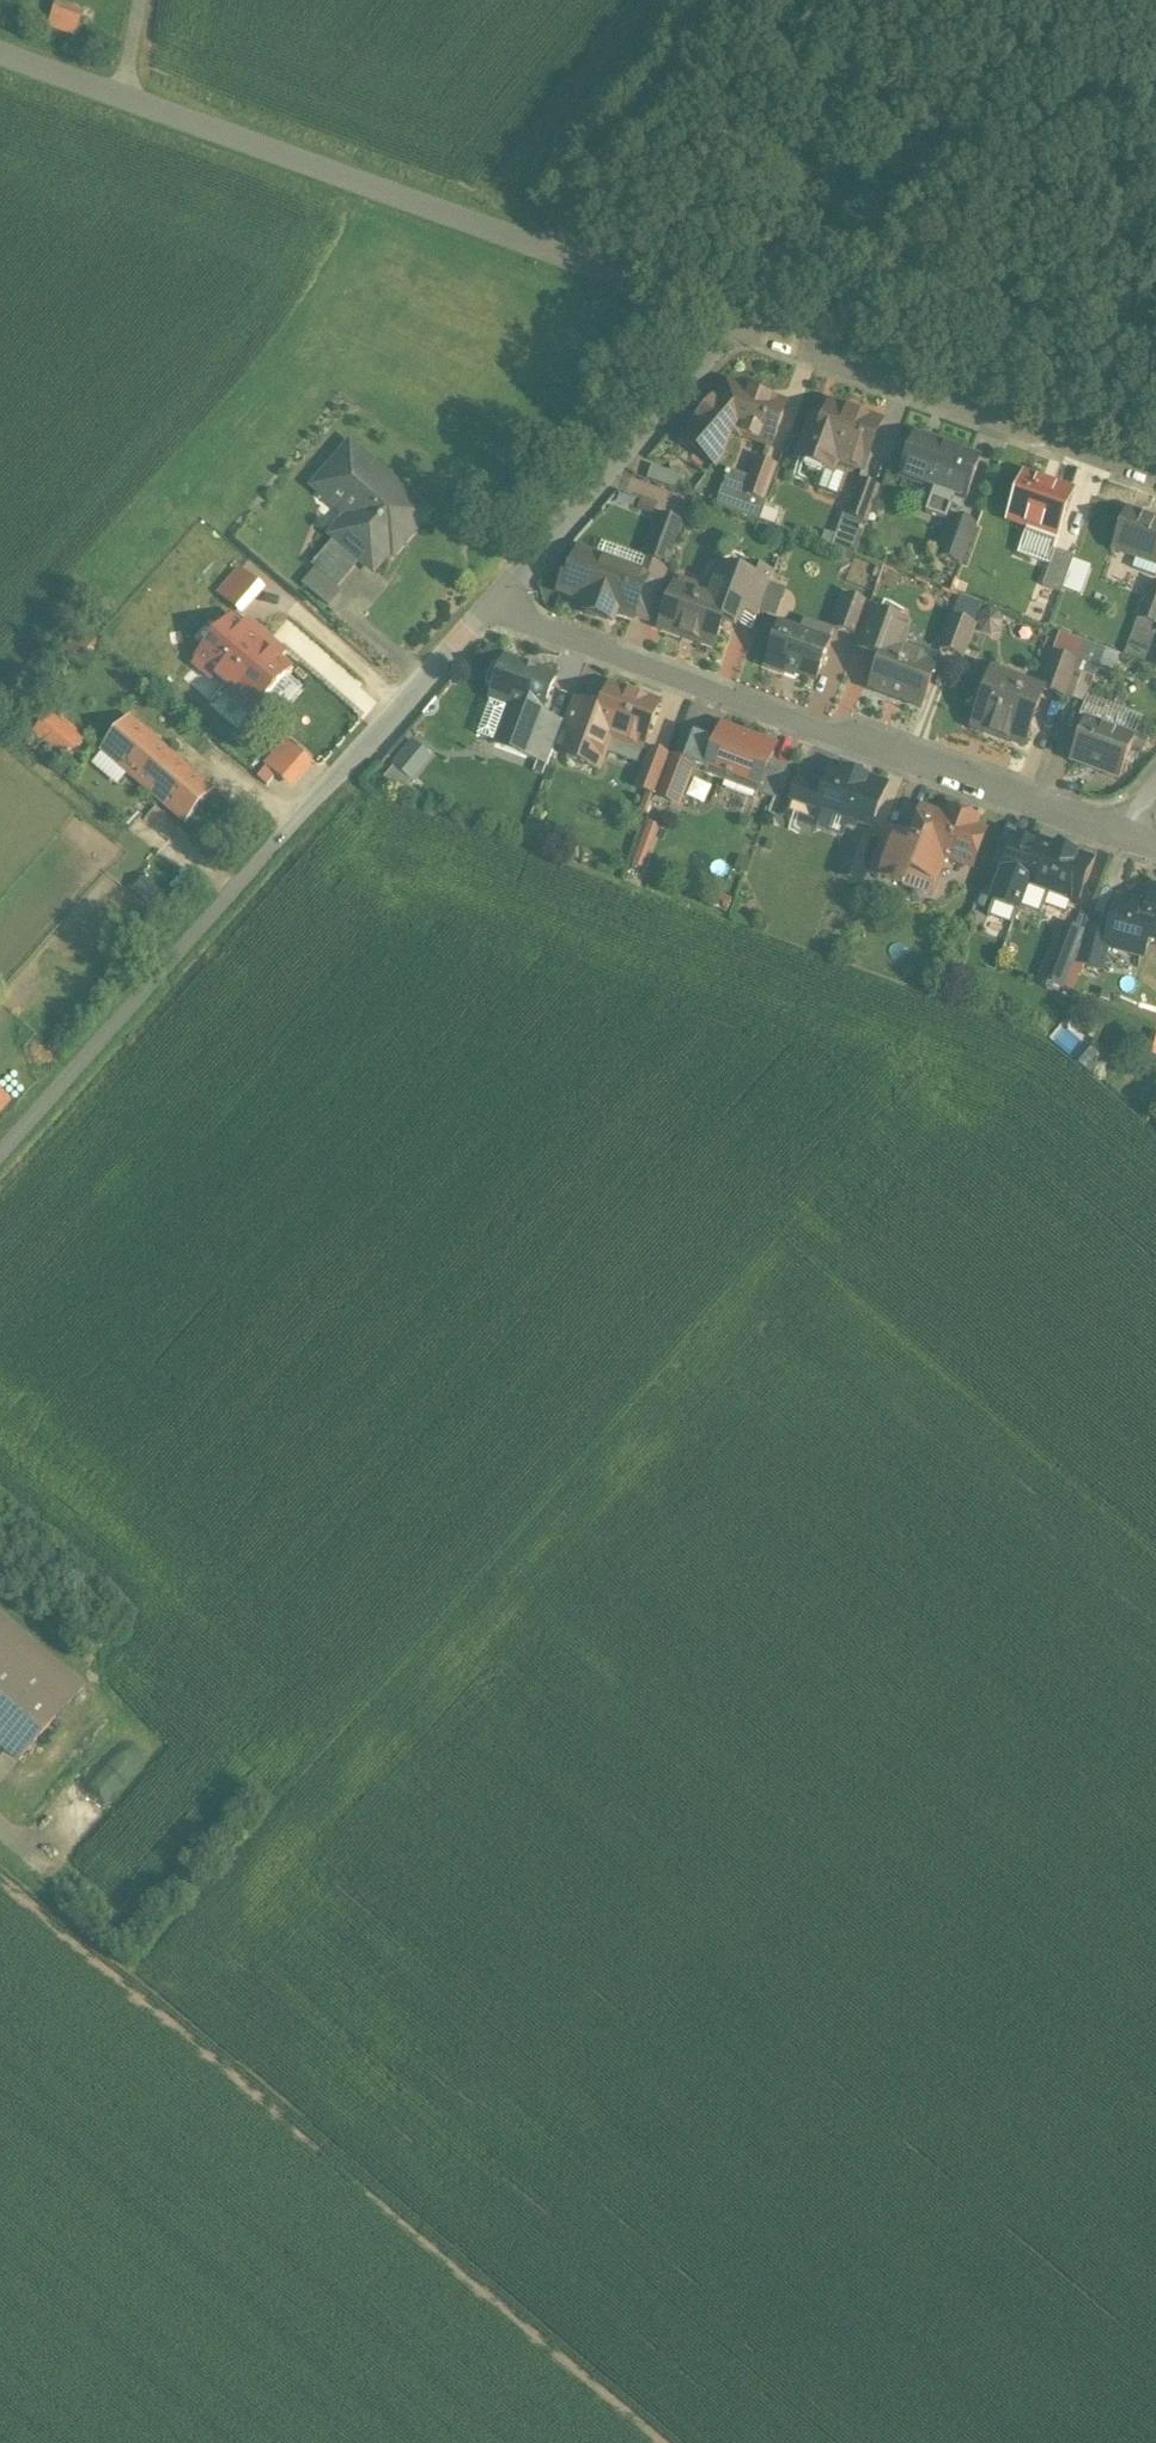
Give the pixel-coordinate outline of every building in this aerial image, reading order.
[(787,406),(729,385),(712,405),(710,404),(697,419),(699,421),(685,436),(686,438),(689,435),(719,461),(721,458),(731,432),(745,437),(745,435),(772,445),(787,406)] [(882,423),(832,405),(826,423),(817,420),(812,422),(799,459),(806,462),(805,463),(808,470),(820,474),(827,471),(828,469),(834,472),(838,461),(855,467),(857,460),(867,463),(882,423)] [(982,459),(916,435),(901,477),(935,490),(927,513),(948,521),(956,497),(967,501),(982,459)] [(429,514),(352,447),(317,487),(318,488),(323,483),(339,497),(335,502),(356,520),(341,538),(336,534),(335,535),(338,538),(330,547),(348,563),(356,553),(374,570),(391,551),(395,554),(396,552),(393,549),(409,529),(413,532),(429,514)] [(751,482),(728,474),(717,505),(760,520),(767,501),(765,500),(776,468),(758,461),(751,482)] [(1075,492),(1025,474),(1009,519),(1059,537),(1075,492)] [(879,488),(861,482),(837,549),(856,556),(869,521),(867,521),(879,488)] [(1128,509),(1114,549),(1155,564),(1155,521),(1146,518),(1147,515),(1128,509)] [(661,516),(646,556),(649,557),(669,565),(669,564),(683,524),(661,516)] [(976,524),(956,517),(941,557),(961,565),(976,524)] [(348,563),(330,547),(313,566),(339,588),(355,569),(348,563)] [(1056,550),(1044,586),(1063,593),(1076,557),(1056,550)] [(619,567),(601,561),(599,556),(585,551),(580,553),(575,567),(571,565),(561,592),(586,601),(583,610),(615,621),(618,613),(634,619),(635,616),(649,578),(642,575),(619,567)] [(669,565),(649,557),(642,575),(649,578),(635,616),(650,622),(651,621),(659,598),(671,565),(669,564),(669,565)] [(706,596),(679,586),(679,585),(678,585),(671,603),(659,598),(651,621),(663,625),(662,628),(714,647),(725,617),(731,619),(732,622),(738,624),(744,610),(755,578),(747,575),(723,566),(722,568),(716,571),(712,582),(714,588),(713,593),(706,596)] [(774,575),(750,566),(747,575),(755,578),(744,610),(759,616),(774,575)] [(266,591),(239,568),(216,595),(243,618),(266,591)] [(1140,619),(1155,624),(1155,583),(1154,582),(1140,619)] [(847,595),(835,629),(856,636),(869,603),(847,595)] [(907,627),(868,612),(856,646),(884,656),(887,647),(898,651),(907,627)] [(954,616),(941,650),(963,658),(976,625),(954,616)] [(252,634),(233,618),(196,660),(197,662),(193,666),(212,682),(216,677),(226,686),(229,682),(235,675),(238,671),(243,666),(256,651),(262,644),(267,638),(256,628),(252,634)] [(831,643),(781,624),(766,667),(785,674),(787,670),(818,681),(831,643)] [(278,647),(267,638),(262,644),(256,651),(243,666),(238,671),(235,675),(229,682),(226,686),(236,695),(231,699),(250,715),(254,711),(255,712),(292,669),(273,653),(278,647)] [(1150,650),(1132,643),(1127,655),(1145,662),(1150,650)] [(898,651),(887,647),(884,656),(871,690),(922,708),(937,666),(898,651)] [(1078,663),(1053,654),(1041,687),(1065,696),(1078,663)] [(557,677),(507,659),(492,699),(510,706),(496,745),(532,759),(547,719),(542,717),(557,677)] [(1096,678),(1082,673),(1073,699),(1086,704),(1096,678)] [(1043,693),(995,675),(975,728),(1023,746),(1043,693)] [(600,715),(588,711),(590,706),(589,705),(581,728),(578,727),(576,732),(567,757),(600,769),(610,742),(616,740),(618,734),(644,744),(642,748),(644,749),(660,704),(611,686),(600,715)] [(564,725),(563,727),(576,732),(578,727),(581,728),(589,705),(573,700),(564,725)] [(68,761),(84,741),(50,714),(34,733),(68,761)] [(214,792),(130,719),(103,751),(186,824),(214,792)] [(564,725),(547,719),(532,759),(549,765),(563,727),(564,725)] [(1136,738),(1087,720),(1071,760),(1120,779),(1136,738)] [(776,747),(724,727),(718,743),(695,735),(685,762),(694,766),(707,771),(706,775),(726,783),(757,794),(758,794),(759,793),(757,792),(759,787),(760,787),(770,762),(771,762),(776,747)] [(314,764),(285,739),(263,764),(292,790),(314,764)] [(652,750),(637,788),(655,794),(670,757),(652,750)] [(672,757),(658,795),(680,804),(694,766),(685,762),(672,757)] [(770,762),(760,787),(759,787),(757,792),(759,793),(776,800),(788,768),(771,762),(770,762)] [(886,787),(836,769),(821,809),(823,810),(819,821),(840,829),(844,818),(871,828),(886,787)] [(757,794),(726,783),(724,788),(755,799),(757,794)] [(903,865),(876,855),(869,872),(932,896),(946,858),(972,867),(985,832),(973,827),(976,821),(952,812),(949,819),(924,809),(923,812),(929,814),(917,844),(912,842),(903,865)] [(912,842),(884,832),(876,855),(903,865),(912,842)] [(877,845),(854,837),(840,875),(863,883),(877,845)] [(1016,841),(1000,885),(1024,894),(1026,887),(1040,849),(1016,841)] [(1069,855),(1042,844),(1040,849),(1026,887),(1049,895),(1050,893),(1076,903),(1092,861),(1070,853),(1069,855)] [(1049,895),(1026,887),(1024,894),(1021,901),(1044,910),(1049,895)] [(1154,888),(1141,934),(1155,938),(1155,889),(1154,888)] [(1000,903),(981,896),(978,906),(997,913),(1000,903)] [(1086,933),(1063,924),(1041,981),(1064,989),(1086,933)] [(0,1090),(0,1113),(12,1100),(0,1090)] [(0,1612),(0,1751),(18,1767),(87,1687),(0,1612)]
